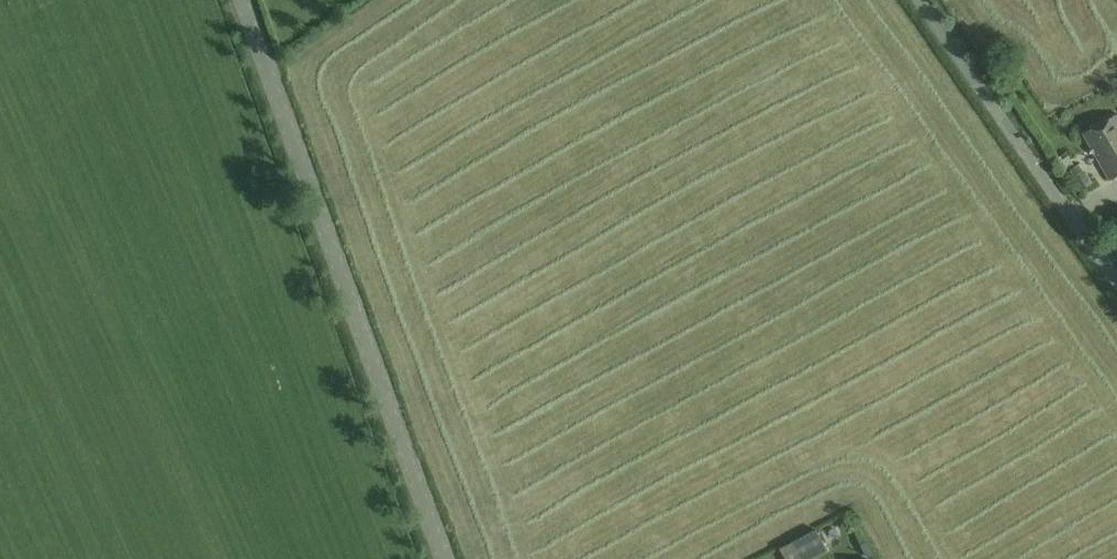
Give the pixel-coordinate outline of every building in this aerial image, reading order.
[(1116,173),(1116,114),(1083,133),(1109,178),(1116,173)] [(825,546),(817,529),(792,542),(801,558),(825,546)]
